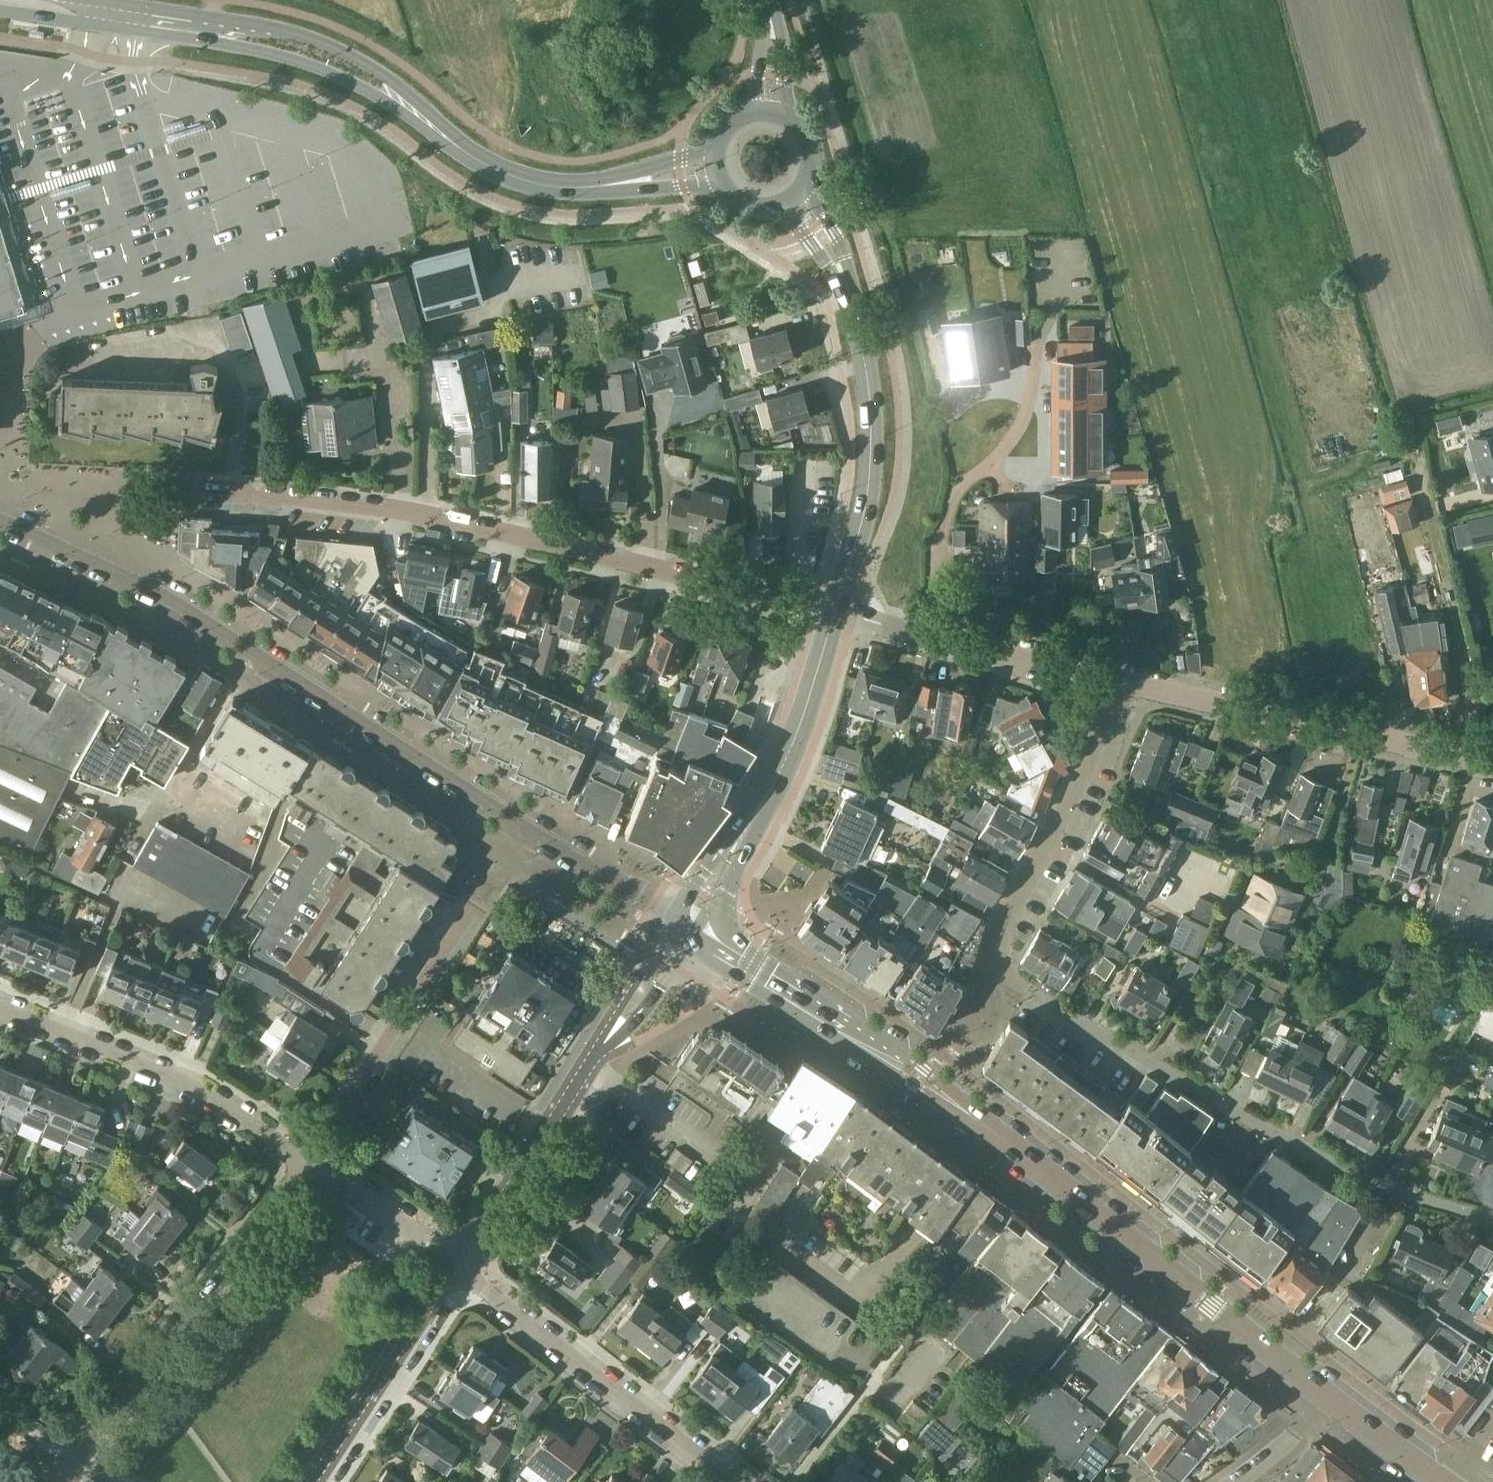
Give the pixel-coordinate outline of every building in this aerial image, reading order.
[(28,310),(0,221),(0,318),(28,310)] [(468,243),(410,259),(425,316),(483,301),(468,243)] [(697,258),(688,261),(692,275),(701,273),(702,272),(697,258)] [(687,273),(684,263),(669,268),(672,278),(687,273)] [(404,272),(371,282),(391,345),(423,335),(404,272)] [(703,280),(693,283),(700,306),(710,303),(703,280)] [(283,292),(244,304),(275,403),(283,400),(302,394),(305,393),(290,351),(300,347),(283,292)] [(920,310),(927,333),(939,330),(932,306),(920,310)] [(720,321),(716,309),(702,313),(706,325),(720,321)] [(244,322),(240,311),(219,318),(223,329),(244,322)] [(980,376),(1008,372),(1005,356),(1011,356),(1009,342),(1003,342),(999,315),(972,319),(980,376)] [(1030,342),(1029,318),(1017,319),(1018,343),(1030,342)] [(553,342),(554,319),(534,319),(534,342),(553,342)] [(972,319),(944,323),(948,351),(943,352),(945,366),(950,365),(953,380),(980,376),(972,319)] [(248,333),(244,322),(223,329),(227,341),(248,333)] [(732,338),(729,325),(704,332),(708,344),(732,338)] [(794,355),(785,326),(750,337),(758,365),(794,355)] [(248,333),(227,341),(231,352),(251,345),(248,333)] [(673,380),(677,394),(707,386),(703,369),(704,369),(699,352),(698,352),(693,335),(686,337),(686,335),(683,333),(670,337),(669,339),(669,342),(662,344),(665,354),(658,356),(657,355),(640,359),(649,390),(666,386),(665,382),(673,380)] [(1058,361),(1058,393),(1102,393),(1102,361),(1102,360),(1093,360),(1093,342),(1058,342),(1058,360),(1058,361)] [(478,394),(492,391),(482,349),(482,346),(480,347),(431,357),(442,407),(479,400),(478,394)] [(608,372),(609,372),(611,387),(601,388),(604,409),(612,408),(612,407),(638,405),(635,369),(634,369),(632,354),(606,357),(608,372)] [(216,404),(213,385),(218,367),(205,363),(191,366),(195,383),(63,378),(61,416),(60,416),(60,425),(62,425),(79,429),(81,424),(92,424),(89,435),(92,436),(94,426),(109,430),(111,425),(122,426),(120,436),(122,437),(124,427),(140,431),(141,426),(153,427),(150,437),(152,438),(154,428),(170,432),(171,427),(183,428),(180,438),(182,439),(185,429),(200,433),(201,429),(213,429),(211,439),(212,440),(213,436),(215,437),(218,429),(215,428),(222,403),(221,403),(221,404),(216,404)] [(478,394),(479,400),(480,406),(482,406),(486,424),(475,426),(475,467),(494,466),(492,435),(501,434),(499,420),(497,411),(512,408),(512,389),(512,387),(492,391),(478,394)] [(803,388),(766,398),(774,427),(811,416),(803,388)] [(512,389),(512,408),(512,422),(528,421),(528,389),(512,389)] [(572,391),(558,389),(556,406),(570,408),(572,391)] [(748,391),(724,398),(737,447),(750,447),(746,433),(743,434),(736,408),(751,404),(748,391)] [(1102,393),(1058,393),(1058,437),(1102,437),(1102,393)] [(369,396),(318,402),(305,403),(302,394),(283,400),(287,412),(301,410),(304,412),(308,451),(324,449),(375,443),(369,396)] [(475,467),(475,426),(486,424),(482,406),(480,406),(479,400),(442,407),(447,431),(455,429),(458,468),(475,467)] [(1482,489),(1492,486),(1492,434),(1472,440),(1476,457),(1474,458),(1482,489)] [(589,480),(581,479),(578,504),(625,507),(631,437),(594,435),(589,480)] [(1102,469),(1102,437),(1058,437),(1058,469),(1058,470),(1102,470),(1102,469)] [(553,440),(521,440),(522,494),(554,493),(553,440)] [(739,450),(739,468),(754,468),(755,450),(739,450)] [(1148,470),(1111,470),(1111,483),(1123,482),(1147,482),(1148,470)] [(767,535),(777,535),(779,530),(784,530),(784,482),(757,482),(756,501),(760,501),(759,530),(764,530),(767,535)] [(1123,482),(1111,483),(1111,491),(1123,491),(1123,482)] [(675,496),(668,523),(693,529),(694,524),(720,530),(728,496),(693,488),(690,499),(675,496)] [(1044,493),(1043,541),(1076,542),(1076,522),(1089,522),(1089,496),(1077,496),(1077,494),(1044,493)] [(1412,498),(1385,506),(1392,531),(1420,522),(1412,498)] [(1029,501),(983,503),(982,557),(976,557),(974,576),(1028,578),(1029,501)] [(1467,521),(1472,543),(1473,546),(1492,541),(1492,514),(1467,519),(1467,521)] [(249,591),(279,533),(279,523),(268,522),(268,533),(211,529),(211,519),(205,518),(201,522),(198,518),(184,517),(180,521),(178,550),(196,561),(249,591)] [(1168,577),(1175,576),(1172,554),(1178,553),(1171,528),(1157,530),(1156,555),(1153,556),(1153,554),(1137,557),(1138,562),(1139,571),(1140,572),(1145,605),(1150,604),(1151,607),(1163,605),(1162,602),(1172,601),(1168,577)] [(953,537),(965,537),(965,529),(953,529),(953,537)] [(279,534),(279,533),(249,591),(249,595),(268,607),(290,575),(286,572),(293,563),(291,559),(281,553),(283,548),(287,535),(279,534)] [(306,584),(310,587),(289,620),(325,643),(347,610),(352,614),(354,615),(357,611),(354,610),(377,576),(380,572),(374,543),(297,536),(296,555),(300,557),(316,568),(306,584)] [(965,537),(953,537),(953,545),(965,545),(965,537)] [(1111,542),(1091,546),(1095,565),(1096,567),(1115,563),(1111,542)] [(401,580),(395,582),(398,595),(403,593),(405,600),(405,601),(405,602),(421,616),(422,616),(428,587),(441,590),(446,571),(450,551),(411,543),(407,561),(396,559),(401,580)] [(1052,569),(1053,546),(1037,545),(1037,568),(1052,569)] [(290,575),(268,607),(289,620),(310,587),(306,584),(316,568),(300,557),(295,564),(293,563),(286,572),(290,575)] [(1145,605),(1140,572),(1139,571),(1138,562),(1124,565),(1124,569),(1114,570),(1115,575),(1113,575),(1118,606),(1127,605),(1127,608),(1138,606),(1138,603),(1143,603),(1144,605),(1145,605)] [(446,574),(438,611),(456,615),(456,613),(475,617),(477,606),(478,606),(479,603),(480,603),(486,572),(482,571),(479,568),(472,567),(469,569),(465,568),(463,578),(446,574)] [(30,634),(22,651),(37,660),(49,669),(51,671),(81,610),(80,609),(48,594),(23,583),(10,577),(0,572),(0,620),(30,634)] [(381,578),(377,576),(354,610),(357,611),(354,615),(352,614),(347,610),(325,643),(343,655),(381,596),(379,594),(384,585),(379,582),(381,578)] [(499,625),(515,630),(516,625),(528,629),(531,619),(535,621),(541,603),(538,602),(543,585),(530,580),(528,578),(523,576),(520,577),(516,576),(499,625)] [(1412,605),(1411,605),(1406,585),(1374,591),(1389,652),(1408,649),(1423,646),(1420,620),(1416,604),(1412,605)] [(546,626),(539,653),(536,652),(530,666),(525,680),(548,690),(551,684),(545,682),(547,674),(548,674),(558,635),(581,641),(588,616),(600,619),(604,603),(592,600),(593,597),(568,591),(558,629),(546,626)] [(381,596),(343,655),(374,675),(412,615),(381,596)] [(616,602),(607,635),(632,642),(641,609),(616,602)] [(1193,605),(1190,604),(1185,604),(1180,611),(1181,616),(1185,619),(1191,619),(1194,613),(1196,611),(1194,606),(1193,605)] [(81,610),(51,671),(55,673),(68,680),(67,681),(78,687),(107,622),(105,621),(106,618),(93,611),(91,614),(82,610),(81,610)] [(453,640),(412,615),(374,675),(414,700),(453,640)] [(1443,617),(1420,620),(1423,646),(1430,701),(1447,699),(1443,666),(1447,666),(1446,656),(1441,657),(1441,651),(1448,650),(1443,617)] [(107,622),(78,687),(111,704),(151,728),(155,722),(155,721),(162,709),(186,671),(173,663),(176,658),(166,652),(163,657),(150,648),(153,643),(143,637),(140,642),(126,633),(129,628),(119,622),(116,627),(113,626),(114,625),(113,625),(110,623),(107,622)] [(720,668),(733,636),(728,634),(726,631),(719,628),(716,630),(711,628),(692,680),(702,683),(709,664),(720,668)] [(684,639),(660,630),(649,661),(673,670),(684,639)] [(733,636),(720,668),(729,671),(721,690),(733,695),(752,643),(747,641),(746,638),(738,635),(736,637),(733,636)] [(469,649),(453,640),(414,700),(436,715),(438,711),(466,664),(464,663),(469,649)] [(530,666),(536,652),(534,652),(536,647),(515,640),(509,657),(530,664),(529,666),(530,666)] [(1423,646),(1408,649),(1408,653),(1406,653),(1407,660),(1401,661),(1407,704),(1430,701),(1423,646)] [(438,711),(436,715),(447,723),(447,722),(453,727),(450,733),(467,741),(470,735),(474,736),(475,737),(502,658),(474,649),(468,665),(466,664),(438,711)] [(602,716),(589,710),(548,692),(548,690),(525,680),(530,666),(529,666),(529,668),(505,658),(504,659),(502,658),(475,737),(474,736),(470,747),(500,760),(501,759),(509,763),(506,770),(529,780),(529,779),(532,781),(531,784),(541,789),(543,786),(546,787),(546,788),(568,797),(596,736),(598,736),(606,717),(608,714),(603,712),(602,716)] [(111,704),(71,772),(117,789),(122,782),(118,781),(131,757),(144,764),(141,769),(163,781),(167,780),(190,742),(224,682),(224,676),(203,664),(200,666),(165,727),(155,721),(155,722),(151,728),(111,704)] [(628,700),(628,701),(635,704),(639,692),(641,692),(648,674),(636,669),(630,688),(628,687),(624,698),(628,700)] [(862,672),(852,704),(849,712),(850,712),(849,715),(862,719),(863,716),(873,719),(874,717),(875,717),(886,679),(862,672)] [(886,679),(875,717),(883,719),(885,713),(899,718),(909,686),(886,679)] [(31,856),(32,854),(59,797),(68,779),(71,772),(111,704),(78,687),(67,681),(49,713),(28,701),(0,685),(0,841),(31,856)] [(679,682),(673,702),(687,706),(693,686),(679,682)] [(939,687),(921,684),(915,715),(934,718),(932,732),(949,735),(950,730),(965,733),(972,692),(969,685),(960,683),(955,688),(939,686),(939,687)] [(589,710),(602,716),(603,712),(612,694),(599,688),(589,710)] [(200,750),(234,697),(230,695),(225,692),(202,732),(201,742),(200,750)] [(636,804),(662,733),(621,714),(628,701),(628,700),(624,698),(613,693),(612,694),(603,712),(608,714),(606,717),(598,736),(618,746),(613,758),(600,752),(597,759),(596,758),(575,802),(577,808),(610,824),(623,798),(633,803),(636,804)] [(1016,750),(1047,734),(1037,716),(1041,713),(1035,702),(1032,703),(1028,696),(1016,702),(998,696),(987,693),(979,719),(990,723),(998,725),(1002,723),(1009,736),(1002,740),(1009,754),(1016,750)] [(414,813),(413,814),(395,803),(396,801),(234,697),(200,750),(213,758),(209,764),(274,806),(287,786),(289,787),(297,792),(284,812),(278,835),(287,841),(332,870),(322,886),(331,892),(289,956),(285,961),(358,1009),(362,1003),(449,864),(440,859),(451,842),(434,831),(436,828),(434,826),(433,827),(421,819),(421,818),(414,813)] [(632,815),(626,832),(656,844),(654,846),(682,868),(732,802),(723,797),(726,790),(729,783),(731,777),(739,780),(757,749),(744,741),(725,730),(728,724),(725,723),(724,725),(702,717),(686,712),(671,707),(662,733),(636,804),(631,815),(632,815)] [(728,724),(725,730),(744,741),(754,714),(737,708),(728,724)] [(911,722),(909,721),(901,747),(907,748),(911,722)] [(1197,757),(1202,746),(1189,741),(1188,743),(1148,728),(1141,745),(1182,760),(1185,752),(1197,757)] [(1047,734),(1016,750),(1031,779),(1015,785),(1012,783),(1007,790),(1006,791),(1008,792),(1004,799),(1016,806),(1020,799),(1030,805),(1043,810),(1056,775),(1067,769),(1063,761),(1066,760),(1060,748),(1056,750),(1047,734)] [(1182,760),(1141,745),(1130,773),(1158,784),(1166,767),(1177,772),(1182,760)] [(1214,751),(1202,746),(1197,757),(1194,765),(1206,771),(1207,770),(1214,751)] [(853,785),(859,768),(860,763),(827,752),(820,774),(853,785)] [(1262,762),(1243,754),(1231,782),(1250,790),(1241,812),(1251,816),(1256,803),(1266,807),(1284,765),(1264,757),(1262,762)] [(894,771),(897,761),(888,757),(881,767),(894,771)] [(898,766),(891,792),(906,796),(913,770),(898,766)] [(867,771),(859,768),(853,785),(885,796),(888,785),(865,777),(867,771)] [(1302,775),(1281,825),(1273,845),(1307,858),(1331,798),(1322,794),(1326,784),(1302,775)] [(1004,777),(999,786),(1006,791),(1007,790),(1012,783),(1013,782),(1011,781),(1004,777)] [(1343,838),(1342,839),(1373,846),(1373,844),(1374,845),(1377,833),(1375,833),(1385,788),(1363,783),(1356,811),(1355,812),(1351,828),(1345,827),(1343,838)] [(1173,790),(1159,825),(1204,844),(1218,808),(1173,790)] [(1397,794),(1394,810),(1402,812),(1407,797),(1397,794)] [(959,833),(950,827),(889,796),(883,810),(942,838),(935,853),(999,888),(1007,872),(970,851),(970,850),(954,841),(959,833)] [(846,797),(834,822),(877,841),(884,827),(873,822),(878,811),(846,797)] [(978,811),(1027,839),(1036,823),(998,801),(996,806),(985,800),(978,811)] [(1492,959),(1492,958),(1492,865),(1490,864),(1492,854),(1492,805),(1477,801),(1468,834),(1465,834),(1463,845),(1466,846),(1464,854),(1451,853),(1440,883),(1430,881),(1420,917),(1449,934),(1461,941),(1492,959)] [(978,811),(972,823),(983,829),(980,834),(1018,854),(1027,839),(978,811)] [(108,876),(95,869),(118,827),(95,814),(72,856),(63,851),(52,871),(99,893),(108,876)] [(950,827),(959,833),(973,841),(978,830),(955,818),(950,827)] [(1094,836),(1129,856),(1131,853),(1138,858),(1151,865),(1166,873),(1185,839),(1170,830),(1164,840),(1139,826),(1135,834),(1104,818),(1094,836)] [(1273,845),(1281,825),(1267,819),(1258,839),(1273,845)] [(1416,858),(1426,825),(1410,820),(1394,879),(1410,884),(1414,870),(1418,859),(1416,858)] [(159,821),(134,865),(154,877),(167,855),(180,833),(159,821)] [(877,841),(834,822),(822,848),(854,863),(859,852),(870,857),(877,841)] [(1439,828),(1426,825),(1416,858),(1418,859),(1414,870),(1433,875),(1438,856),(1431,854),(1439,828)] [(180,833),(167,855),(177,860),(190,838),(180,833)] [(1133,868),(1138,858),(1131,853),(1129,856),(1094,836),(1084,854),(1118,873),(1124,863),(1133,868)] [(200,844),(190,838),(177,860),(187,866),(200,844)] [(1373,846),(1342,839),(1343,866),(1343,889),(1348,888),(1348,868),(1368,872),(1373,846)] [(332,870),(287,841),(246,910),(263,918),(252,935),(250,938),(250,942),(252,952),(281,969),(285,961),(289,956),(331,892),(322,886),(332,870)] [(210,850),(200,844),(187,866),(198,872),(210,850)] [(221,855),(210,850),(198,872),(208,877),(221,855)] [(945,873),(934,891),(934,893),(950,901),(978,916),(986,901),(991,903),(999,889),(999,888),(935,853),(929,865),(945,873)] [(50,862),(32,854),(31,856),(29,860),(47,868),(50,862)] [(167,855),(154,877),(164,883),(177,860),(167,855)] [(231,861),(221,855),(208,877),(218,883),(231,861)] [(12,861),(4,857),(0,862),(2,868),(8,870),(12,861)] [(13,860),(9,869),(26,876),(30,867),(13,860)] [(177,860),(164,883),(175,888),(187,866),(177,860)] [(231,861),(218,883),(228,889),(241,867),(231,861)] [(859,861),(850,880),(874,890),(886,874),(859,861)] [(1343,866),(1342,866),(1329,864),(1323,892),(1340,896),(1341,889),(1343,889),(1343,866)] [(945,873),(929,865),(920,883),(934,891),(945,873)] [(187,866),(175,888),(185,894),(198,872),(187,866)] [(251,872),(241,867),(228,889),(238,894),(251,872)] [(1164,874),(1149,867),(1136,890),(1150,899),(1164,874)] [(1075,869),(1054,904),(1115,940),(1122,927),(1127,930),(1130,925),(1125,922),(1134,907),(1128,903),(1129,901),(1075,869)] [(198,872),(185,894),(195,900),(208,877),(198,872)] [(862,975),(900,917),(918,891),(886,874),(874,890),(853,923),(860,928),(839,960),(836,965),(850,974),(853,969),(862,975)] [(1237,874),(1231,886),(1241,891),(1247,879),(1237,874)] [(1255,874),(1241,910),(1288,929),(1302,893),(1255,874)] [(208,877),(195,900),(205,906),(218,883),(208,877)] [(804,914),(809,917),(799,932),(832,954),(853,923),(874,890),(850,880),(846,879),(841,887),(836,884),(836,883),(832,881),(815,907),(811,904),(804,914)] [(228,889),(218,883),(205,906),(216,911),(228,889)] [(1231,886),(1225,901),(1235,906),(1241,891),(1231,886)] [(228,889),(216,911),(225,916),(238,894),(228,889)] [(911,962),(914,957),(945,908),(918,891),(900,917),(862,975),(886,991),(907,959),(911,962)] [(1190,917),(1182,914),(1168,945),(1197,958),(1219,906),(1198,897),(1190,917)] [(945,908),(914,957),(919,961),(895,999),(895,998),(894,999),(918,1014),(914,1019),(932,1030),(932,1031),(940,1029),(940,1028),(948,1014),(965,983),(985,920),(978,916),(950,901),(945,908)] [(1288,929),(1241,910),(1230,935),(1279,955),(1289,930),(1287,930),(1288,929)] [(14,923),(3,952),(24,961),(36,932),(24,927),(29,915),(19,911),(14,923)] [(14,923),(0,917),(0,951),(3,952),(14,923)] [(46,970),(58,941),(63,930),(41,921),(36,932),(24,961),(46,970)] [(94,924),(89,936),(97,940),(103,925),(95,922),(94,924)] [(1041,928),(1021,962),(1041,974),(1060,984),(1070,991),(1080,975),(1069,969),(1079,951),(1085,955),(1089,948),(1074,939),(1070,946),(1060,940),(1041,928)] [(1147,936),(1136,929),(1123,949),(1134,957),(1147,936)] [(1451,957),(1461,941),(1449,934),(1440,951),(1451,957)] [(58,941),(46,970),(68,979),(76,961),(87,966),(98,940),(97,940),(89,936),(87,935),(81,951),(58,941)] [(1223,941),(1211,936),(1204,952),(1216,958),(1223,941)] [(1105,956),(1115,962),(1117,963),(1122,952),(1104,943),(1097,956),(1102,959),(1105,956)] [(142,959),(108,945),(97,970),(107,975),(100,992),(123,1001),(142,959)] [(578,993),(511,950),(477,1004),(481,1006),(475,1015),(471,1012),(452,1042),(481,1060),(483,1058),(491,1063),(489,1066),(519,1085),(521,1080),(530,1086),(538,1073),(529,1068),(538,1055),(534,1052),(539,1044),(543,1047),(578,993)] [(1105,956),(1102,959),(1095,974),(1106,980),(1114,962),(1115,962),(1105,956)] [(289,986),(277,980),(278,978),(239,958),(233,972),(275,994),(273,998),(280,1002),(281,1001),(283,1002),(291,989),(289,987),(289,986)] [(1200,964),(1189,958),(1177,980),(1187,986),(1200,964)] [(162,967),(142,959),(123,1001),(144,1010),(162,967)] [(1282,992),(1283,993),(1289,981),(1271,972),(1269,975),(1248,963),(1243,972),(1270,986),(1282,992)] [(1137,1009),(1156,978),(1136,966),(1116,1000),(1128,1007),(1129,1005),(1137,1009)] [(162,967),(144,1010),(167,1020),(186,977),(162,967)] [(1218,1041),(1211,1055),(1230,1065),(1245,1036),(1245,1035),(1253,1019),(1238,1011),(1241,1007),(1255,983),(1242,976),(1228,1000),(1215,1025),(1224,1029),(1218,1041)] [(218,990),(186,977),(167,1020),(190,1029),(197,1013),(207,1017),(218,990)] [(1175,988),(1156,978),(1137,1009),(1144,1013),(1142,1016),(1154,1023),(1175,988)] [(1491,995),(1469,1029),(1492,1041),(1492,992),(1491,995)] [(234,1005),(222,1000),(213,1024),(225,1028),(234,1005)] [(294,1009),(291,1008),(284,1019),(292,1024),(283,1037),(313,1057),(315,1058),(323,1045),(320,1043),(327,1032),(293,1010),(294,1009)] [(1284,1015),(1274,1011),(1273,1010),(1263,1033),(1273,1038),(1284,1015)] [(1008,1019),(982,1065),(1093,1151),(1128,1101),(1038,1039),(1037,1041),(1026,1033),(1028,1032),(1008,1019)] [(765,1110),(788,1078),(788,1076),(777,1068),(772,1065),(716,1027),(715,1029),(710,1028),(707,1030),(705,1029),(677,1073),(756,1126),(765,1110)] [(1329,1059),(1341,1065),(1356,1034),(1344,1028),(1329,1059)] [(1298,1049),(1300,1046),(1278,1035),(1271,1050),(1270,1050),(1256,1078),(1279,1089),(1298,1049)] [(313,1057),(283,1037),(267,1062),(269,1063),(266,1068),(278,1076),(281,1071),(297,1082),(299,1080),(301,1082),(309,1070),(306,1068),(313,1057)] [(1358,1075),(1373,1049),(1361,1042),(1346,1068),(1358,1075)] [(1437,1079),(1452,1088),(1472,1054),(1457,1045),(1437,1079)] [(1298,1049),(1279,1089),(1302,1100),(1318,1067),(1315,1065),(1320,1055),(1300,1046),(1298,1049)] [(848,1096),(853,1090),(811,1063),(803,1057),(789,1080),(788,1078),(765,1110),(776,1117),(788,1125),(781,1138),(812,1158),(851,1099),(848,1096)] [(0,1112),(17,1071),(0,1065),(0,1111),(0,1112)] [(17,1071),(0,1112),(21,1120),(26,1109),(28,1110),(40,1081),(17,1071)] [(1146,1075),(1128,1101),(1093,1151),(1154,1198),(1183,1158),(1189,1149),(1143,1119),(1146,1114),(1140,1109),(1158,1082),(1146,1075)] [(1355,1076),(1340,1101),(1325,1126),(1346,1139),(1364,1111),(1377,1092),(1378,1089),(1355,1076)] [(1397,1112),(1412,1121),(1432,1085),(1417,1076),(1397,1112)] [(49,1118),(61,1090),(40,1081),(28,1110),(23,1121),(45,1129),(49,1118)] [(1165,1087),(1146,1114),(1143,1119),(1189,1149),(1212,1113),(1182,1091),(1179,1097),(1165,1087)] [(1364,1111),(1346,1139),(1371,1154),(1386,1128),(1393,1115),(1389,1112),(1393,1104),(1391,1097),(1378,1089),(1377,1092),(1364,1111)] [(71,1127),(83,1099),(61,1090),(49,1118),(45,1129),(43,1134),(64,1143),(67,1137),(71,1127)] [(120,1138),(97,1129),(105,1108),(83,1099),(71,1127),(67,1137),(89,1146),(85,1154),(109,1164),(120,1138)] [(851,1099),(812,1158),(800,1177),(822,1193),(810,1208),(812,1209),(813,1216),(812,1218),(866,1259),(868,1257),(875,1256),(877,1258),(893,1235),(890,1233),(889,1225),(902,1208),(934,1233),(973,1181),(962,1172),(959,1174),(945,1163),(944,1165),(941,1162),(939,1151),(931,1153),(930,1147),(916,1136),(906,1138),(905,1126),(900,1127),(900,1124),(891,1118),(887,1118),(887,1115),(881,1110),(880,1106),(862,1110),(861,1099),(855,1101),(851,1099)] [(395,1131),(381,1153),(407,1170),(409,1168),(423,1177),(421,1179),(448,1196),(462,1174),(458,1172),(462,1164),(467,1167),(481,1145),(451,1127),(450,1129),(441,1123),(442,1121),(413,1102),(400,1124),(404,1126),(399,1134),(395,1131)] [(1455,1162),(1475,1115),(1463,1109),(1458,1120),(1441,1112),(1427,1144),(1435,1147),(1433,1152),(1455,1162)] [(383,1126),(366,1115),(365,1115),(356,1129),(373,1140),(374,1139),(383,1126)] [(1455,1162),(1477,1171),(1479,1166),(1486,1169),(1492,1153),(1492,1127),(1485,1124),(1487,1120),(1475,1115),(1455,1162)] [(134,1134),(135,1135),(140,1123),(130,1119),(125,1131),(126,1131),(134,1134)] [(142,1121),(141,1123),(132,1145),(143,1150),(153,1126),(142,1121)] [(217,1164),(184,1138),(168,1160),(201,1185),(217,1164)] [(120,1161),(140,1176),(149,1164),(129,1148),(120,1161)] [(1243,1264),(1259,1277),(1258,1278),(1259,1279),(1324,1185),(1273,1150),(1241,1195),(1236,1202),(1208,1241),(1210,1241),(1207,1246),(1244,1263),(1243,1264)] [(1183,1158),(1154,1198),(1208,1241),(1236,1202),(1241,1195),(1219,1178),(1222,1175),(1211,1167),(1208,1170),(1187,1153),(1183,1158)] [(616,1160),(600,1184),(630,1205),(638,1193),(643,1196),(651,1185),(645,1181),(616,1160)] [(747,1217),(747,1218),(765,1230),(780,1207),(800,1176),(782,1164),(767,1187),(747,1217)] [(0,1176),(0,1178),(14,1185),(18,1177),(3,1170),(0,1176)] [(706,1194),(673,1170),(666,1180),(699,1204),(706,1194)] [(974,1181),(934,1233),(953,1247),(955,1244),(957,1242),(958,1243),(994,1196),(974,1181)] [(630,1205),(600,1184),(582,1208),(617,1233),(625,1222),(620,1218),(630,1205)] [(150,1204),(141,1216),(169,1238),(187,1216),(168,1201),(171,1196),(158,1185),(146,1200),(150,1204)] [(1296,1309),(1327,1272),(1364,1208),(1325,1186),(1324,1185),(1259,1279),(1272,1289),(1296,1309)] [(955,1244),(973,1257),(974,1255),(975,1255),(1010,1209),(994,1196),(958,1243),(957,1242),(955,1244)] [(169,1238),(141,1216),(131,1208),(113,1231),(151,1261),(169,1238)] [(1018,1308),(1063,1248),(1011,1208),(925,1321),(974,1359),(1018,1308)] [(77,1223),(96,1237),(104,1227),(85,1213),(77,1223)] [(96,1237),(77,1223),(69,1233),(88,1248),(96,1237)] [(1407,1227),(1393,1258),(1431,1274),(1440,1278),(1441,1278),(1449,1259),(1453,1252),(1423,1239),(1425,1235),(1422,1233),(1423,1231),(1421,1228),(1420,1227),(1418,1225),(1416,1224),(1414,1224),(1412,1223),(1410,1224),(1408,1224),(1407,1227)] [(652,1249),(649,1254),(657,1261),(661,1255),(673,1238),(664,1232),(652,1249)] [(590,1262),(556,1238),(541,1260),(574,1284),(590,1262)] [(1490,1258),(1492,1254),(1492,1252),(1480,1244),(1470,1260),(1484,1268),(1485,1266),(1492,1271),(1492,1259),(1490,1258)] [(613,1258),(609,1264),(629,1280),(634,1273),(638,1268),(651,1278),(658,1268),(656,1266),(660,1262),(657,1261),(649,1254),(644,1260),(643,1261),(625,1247),(623,1245),(613,1258)] [(827,1365),(860,1322),(760,1248),(728,1292),(827,1365)] [(1105,1281),(1063,1248),(1018,1308),(974,1359),(978,1361),(980,1359),(1021,1391),(1105,1281)] [(115,1307),(132,1285),(99,1260),(91,1270),(96,1274),(87,1285),(115,1307)] [(1456,1275),(1468,1282),(1473,1274),(1461,1267),(1456,1275)] [(6,1283),(5,1283),(38,1308),(47,1296),(14,1271),(6,1283)] [(1448,1288),(1437,1308),(1440,1310),(1454,1321),(1473,1333),(1481,1320),(1492,1327),(1492,1299),(1489,1296),(1477,1315),(1465,1307),(1464,1308),(1455,1301),(1468,1282),(1456,1275),(1448,1288)] [(115,1307),(87,1285),(86,1286),(73,1276),(63,1289),(61,1287),(54,1298),(97,1331),(115,1307)] [(1045,1373),(1043,1370),(1019,1402),(1031,1411),(1019,1427),(1060,1458),(1070,1467),(1084,1449),(1089,1442),(1098,1430),(1106,1418),(1128,1390),(1152,1359),(1172,1333),(1172,1332),(1112,1285),(1045,1373)] [(1413,1323),(1373,1292),(1365,1301),(1347,1286),(1316,1327),(1384,1378),(1422,1329),(1425,1332),(1440,1310),(1437,1308),(1428,1303),(1426,1302),(1424,1305),(1427,1306),(1413,1323)] [(642,1342),(664,1314),(650,1303),(653,1299),(644,1292),(619,1324),(642,1342)] [(715,1300),(704,1315),(698,1322),(708,1330),(725,1308),(715,1300)] [(664,1314),(642,1342),(665,1359),(689,1327),(679,1319),(683,1314),(673,1307),(664,1314)] [(725,1308),(708,1330),(718,1337),(735,1315),(725,1308)] [(1484,1380),(1491,1359),(1492,1355),(1492,1346),(1475,1334),(1473,1333),(1454,1321),(1440,1310),(1425,1332),(1428,1334),(1391,1384),(1448,1427),(1452,1421),(1466,1428),(1492,1393),(1492,1386),(1484,1380)] [(588,1332),(593,1325),(582,1317),(577,1324),(588,1332)] [(78,1358),(34,1324),(8,1357),(36,1378),(53,1356),(69,1369),(78,1358)] [(917,1333),(904,1324),(896,1336),(908,1345),(917,1333)] [(1140,1400),(1138,1404),(1145,1409),(1118,1445),(1127,1452),(1135,1442),(1157,1413),(1200,1355),(1172,1333),(1152,1359),(1128,1390),(1140,1400)] [(716,1347),(691,1380),(715,1398),(736,1370),(745,1358),(722,1340),(716,1347)] [(455,1366),(457,1368),(487,1387),(488,1388),(497,1376),(501,1379),(509,1368),(474,1345),(467,1356),(464,1353),(455,1366)] [(789,1349),(779,1362),(790,1372),(801,1358),(789,1349)] [(1185,1435),(1196,1421),(1205,1408),(1228,1378),(1200,1355),(1157,1413),(1135,1442),(1144,1449),(1147,1451),(1169,1422),(1185,1435)] [(736,1370),(715,1398),(737,1415),(745,1404),(757,1413),(786,1375),(771,1364),(764,1373),(745,1358),(736,1370)] [(810,1363),(804,1371),(814,1378),(820,1371),(810,1363)] [(487,1387),(457,1368),(450,1379),(446,1376),(438,1389),(440,1391),(439,1392),(456,1403),(454,1407),(466,1415),(469,1410),(471,1412),(480,1398),(494,1407),(501,1396),(499,1395),(488,1388),(487,1387)] [(814,1428),(823,1435),(854,1394),(825,1373),(797,1410),(792,1407),(768,1438),(793,1457),(814,1428)] [(1265,1411),(1265,1407),(1236,1384),(1213,1414),(1205,1408),(1196,1421),(1185,1435),(1155,1473),(1167,1481),(1175,1481),(1178,1479),(1180,1481),(1217,1438),(1223,1445),(1265,1411)] [(998,1390),(994,1395),(1004,1402),(997,1411),(1017,1425),(1027,1411),(998,1390)] [(548,1399),(538,1391),(522,1411),(532,1419),(548,1399)] [(931,1414),(914,1400),(898,1420),(915,1434),(931,1414)] [(926,1426),(917,1437),(937,1453),(945,1443),(954,1433),(935,1416),(933,1418),(926,1426)] [(468,1450),(455,1441),(420,1419),(405,1442),(438,1464),(436,1467),(444,1472),(450,1471),(456,1462),(459,1464),(468,1450)] [(881,1459),(892,1445),(903,1431),(888,1419),(876,1433),(882,1438),(872,1452),(881,1459)] [(1155,1473),(1185,1435),(1169,1422),(1147,1451),(1139,1461),(1155,1473)] [(520,1473),(532,1481),(564,1481),(598,1436),(586,1427),(573,1444),(551,1428),(548,1431),(541,1426),(523,1450),(530,1456),(527,1459),(529,1461),(520,1473)] [(484,1442),(507,1457),(514,1446),(491,1431),(484,1442)] [(507,1457),(484,1442),(477,1452),(500,1467),(507,1457)] [(1047,1480),(1045,1481),(1083,1481),(1085,1479),(1089,1481),(1108,1457),(1089,1442),(1084,1449),(1070,1467),(1060,1458),(1053,1467),(1044,1478),(1047,1480)] [(1310,1442),(1279,1481),(1362,1481),(1310,1442)] [(892,1445),(881,1459),(889,1465),(900,1451),(892,1445)] [(866,1478),(857,1471),(865,1460),(851,1450),(826,1481),(863,1481),(866,1478)] [(388,1468),(379,1481),(410,1481),(388,1468)] [(897,1481),(912,1481),(916,1477),(906,1470),(897,1481)]
